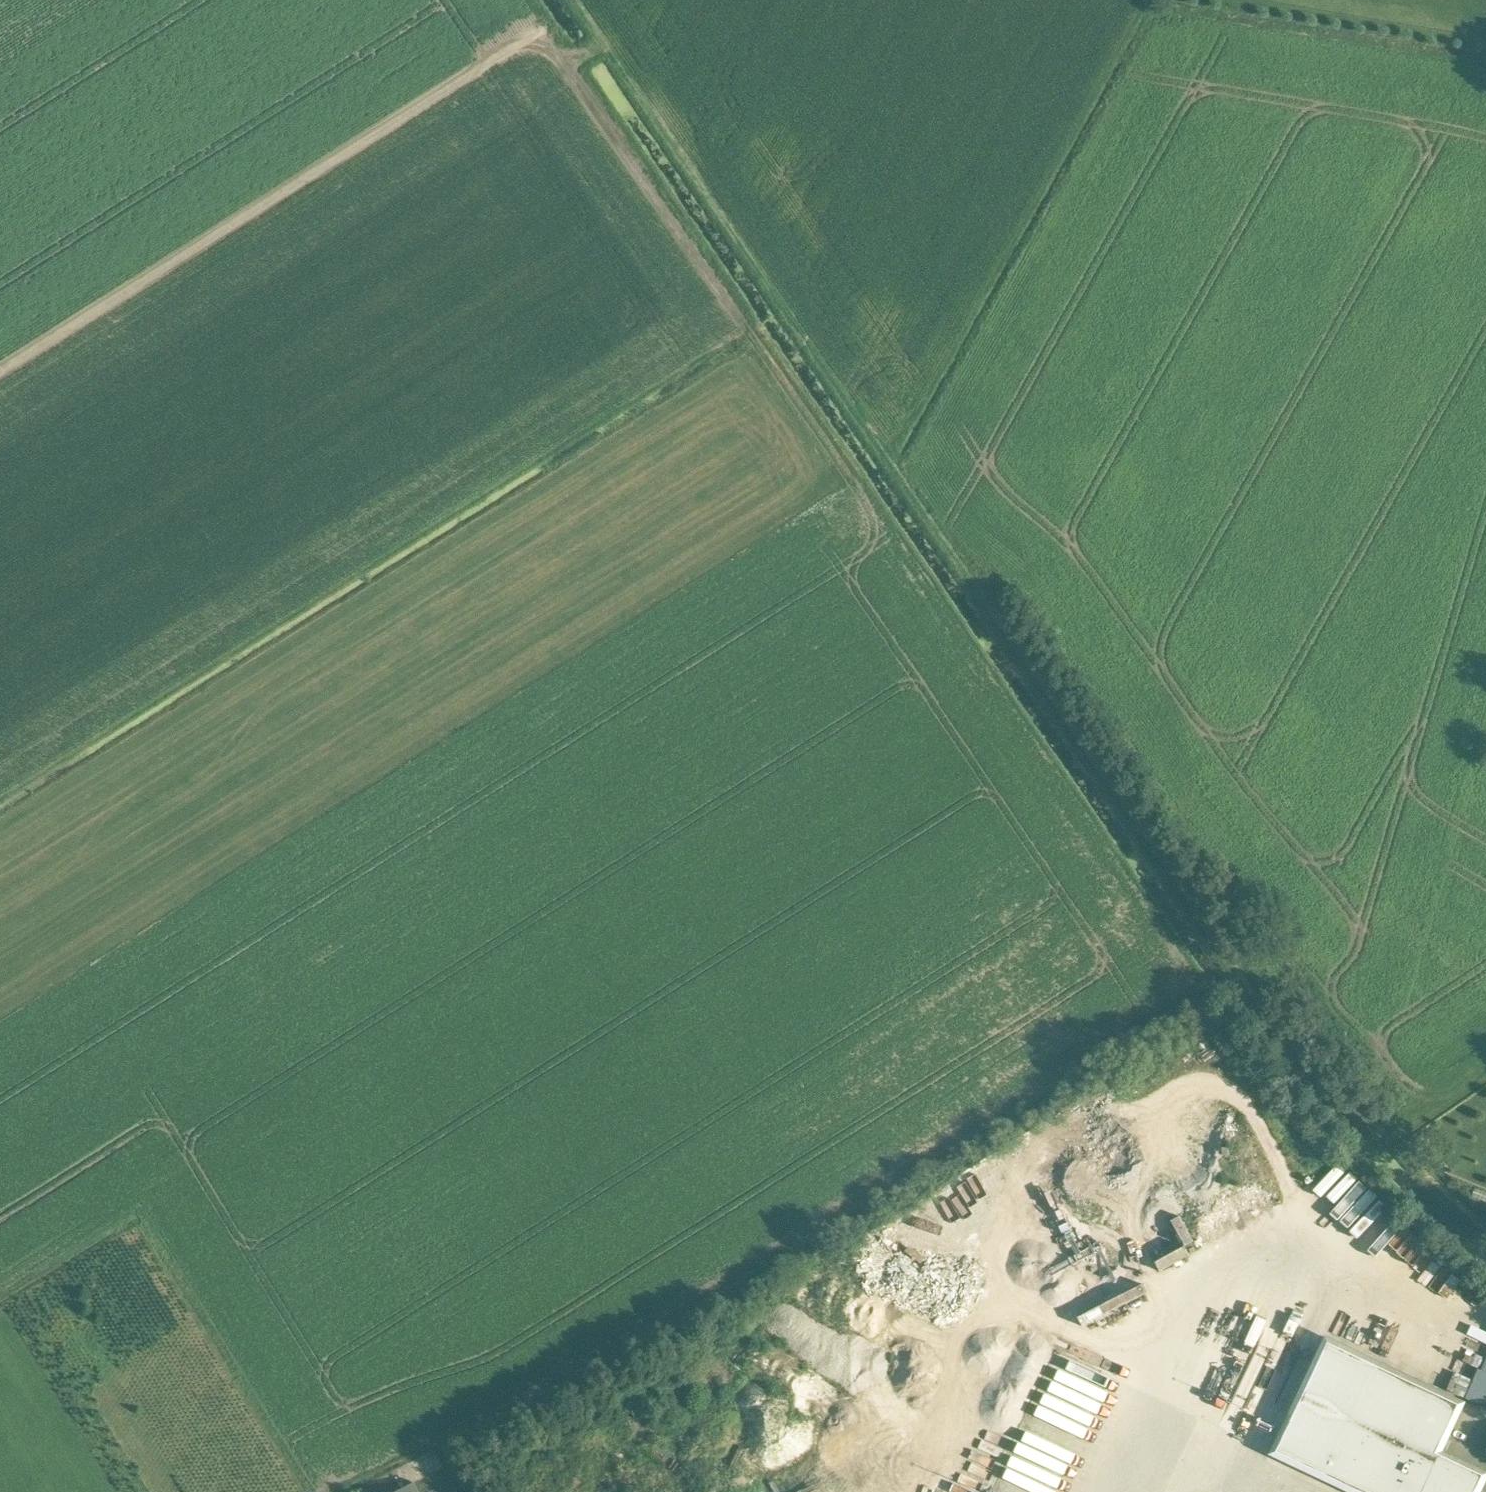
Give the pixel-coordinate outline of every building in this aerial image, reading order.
[(1364,1171),(1318,1171),(1318,1201),(1342,1201),(1342,1241),(1364,1241),(1364,1171)] [(1150,1246),(1158,1268),(1188,1257),(1180,1235),(1150,1246)] [(1083,1324),(1147,1292),(1134,1267),(1070,1298),(1083,1324)] [(1464,1402),(1325,1337),(1269,1454),(1350,1491),(1474,1491),(1482,1475),(1439,1454),(1464,1402)] [(1010,1467),(1055,1486),(1053,1491),(1064,1491),(1109,1389),(1054,1365),(1010,1467)] [(414,1482),(395,1491),(419,1491),(414,1482)]
